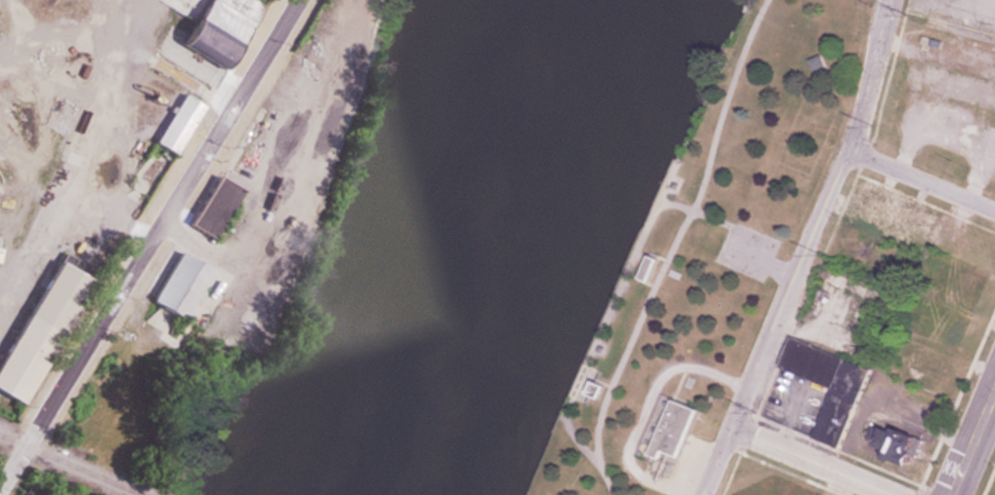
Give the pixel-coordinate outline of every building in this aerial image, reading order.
[(176,43),(216,71),(257,12),(240,0),(206,0),(176,43)] [(814,72),(825,68),(820,56),(809,61),(814,72)] [(994,94),(994,84),(927,67),(922,91),(992,108),(994,94)] [(151,143),(172,156),(202,109),(180,95),(151,143)] [(211,240),(237,192),(211,178),(185,226),(211,240)] [(148,304),(182,321),(208,270),(173,253),(148,304)] [(649,254),(659,259),(648,282),(638,278),(649,254)] [(17,405),(88,283),(65,270),(68,265),(56,258),(0,354),(0,395),(17,405)] [(829,333),(860,344),(865,332),(833,320),(829,333)] [(779,370),(830,387),(812,441),(840,450),(868,365),(789,340),(779,370)] [(591,380),(605,386),(599,400),(586,395),(591,380)] [(939,404),(905,384),(892,405),(926,425),(939,404)] [(671,400),(697,410),(688,433),(677,459),(663,453),(660,461),(651,457),(648,456),(671,400)] [(874,461),(910,461),(910,432),(874,432),(874,461)] [(737,460),(723,494),(816,494),(818,491),(737,460)]
